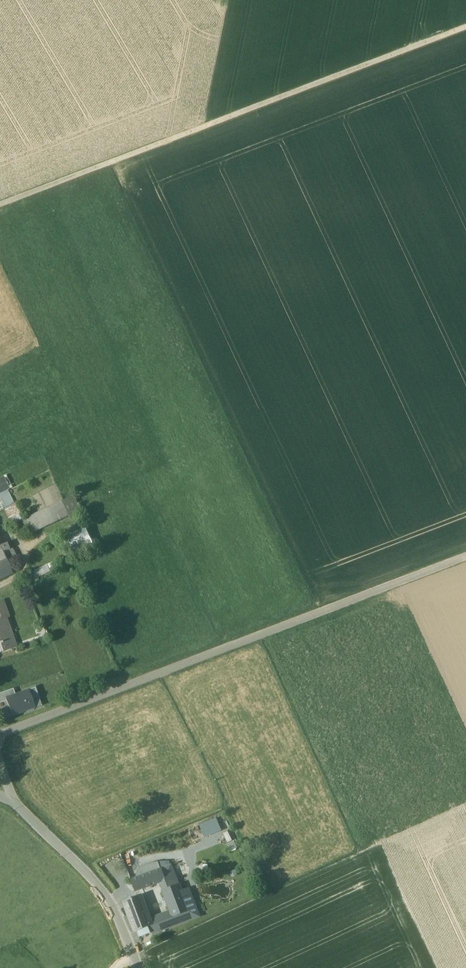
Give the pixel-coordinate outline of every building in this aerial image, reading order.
[(0,479),(0,492),(7,488),(9,487),(4,477),(0,479)] [(7,488),(0,492),(0,495),(6,508),(15,503),(7,488)] [(63,502),(22,520),(29,535),(70,517),(63,502)] [(67,536),(73,549),(91,540),(85,527),(67,536)] [(12,549),(3,553),(7,563),(17,558),(12,549)] [(0,551),(0,580),(12,574),(7,563),(3,553),(2,551),(0,551)] [(36,578),(51,571),(48,564),(33,571),(36,578)] [(12,648),(2,619),(1,619),(0,620),(0,653),(12,648)] [(15,694),(5,698),(6,701),(12,717),(35,708),(32,699),(38,697),(35,687),(15,694)] [(0,694),(0,703),(6,701),(5,698),(15,694),(13,689),(0,694)] [(217,818),(199,823),(204,837),(222,831),(217,818)] [(161,869),(165,878),(160,882),(164,890),(178,885),(171,866),(161,869)] [(161,869),(131,880),(135,891),(165,878),(161,869)] [(189,912),(178,885),(164,890),(173,915),(174,917),(189,912)] [(140,897),(125,903),(136,931),(151,925),(150,923),(140,897)] [(189,912),(174,917),(177,925),(192,919),(189,912)] [(173,915),(150,923),(151,925),(154,934),(177,925),(174,917),(173,915)]
